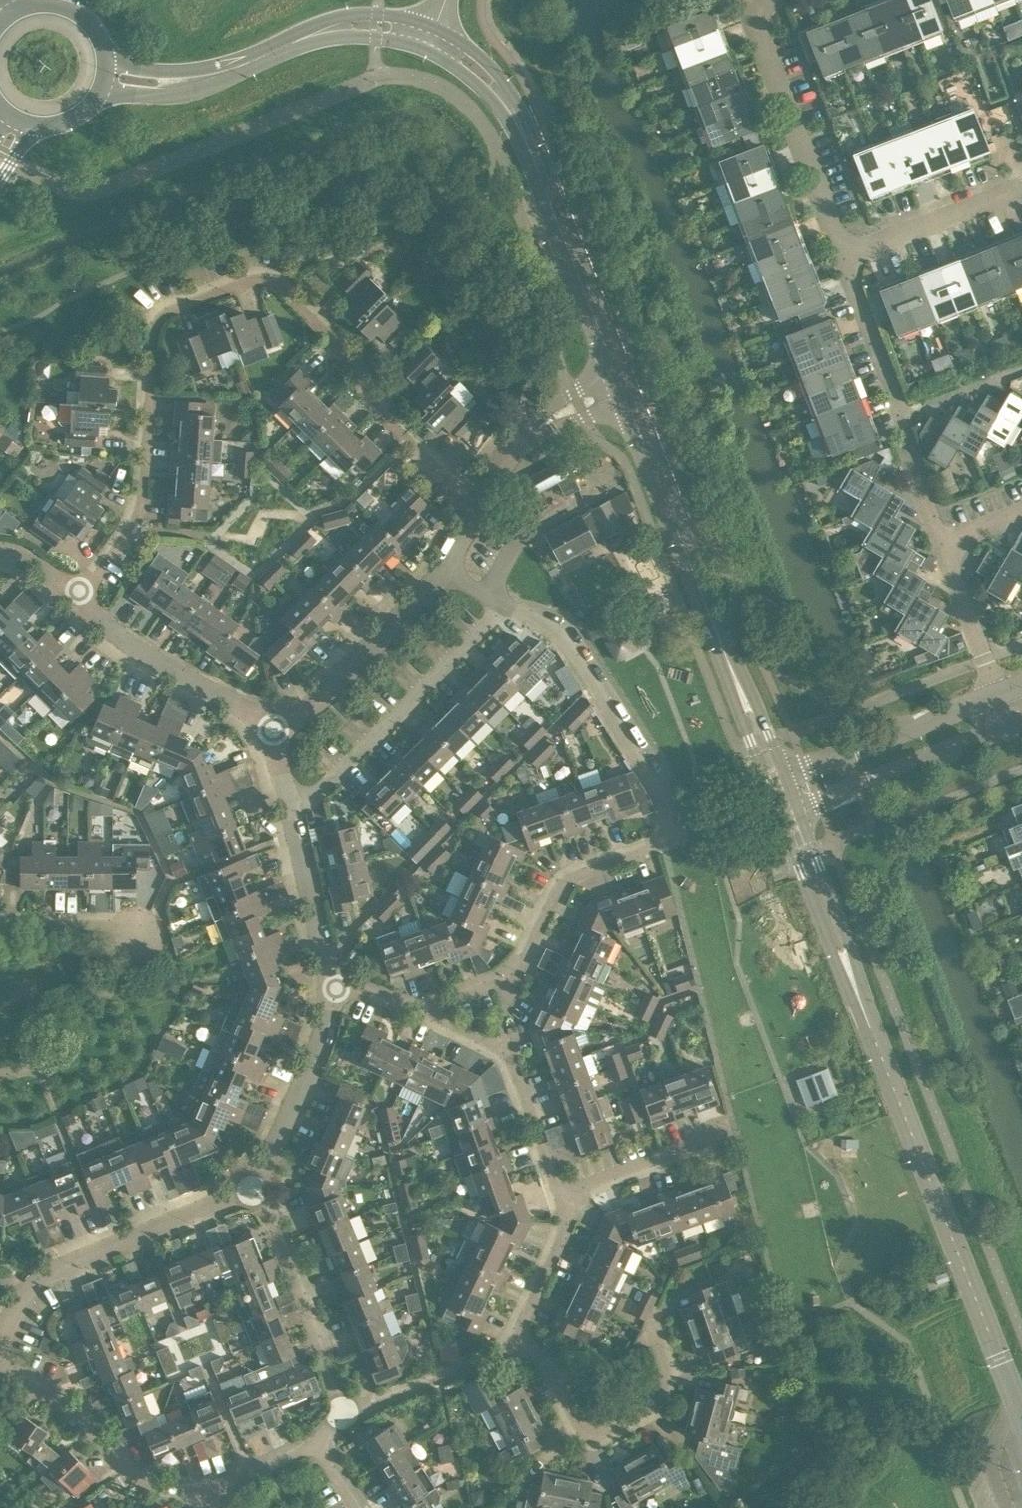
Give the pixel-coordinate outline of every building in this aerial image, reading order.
[(901,49),(882,0),(877,0),(862,6),(882,56),(901,49)] [(921,41),(905,0),(882,0),(901,49),(921,41)] [(921,41),(941,33),(928,0),(905,0),(921,41)] [(973,13),(968,0),(935,0),(937,4),(945,1),(952,21),(973,13)] [(973,13),(992,6),(990,0),(968,0),(973,13)] [(862,64),(882,56),(862,6),(842,13),(862,64)] [(662,29),(670,49),(720,30),(712,10),(662,29)] [(842,71),(862,64),(842,13),(822,21),(842,71)] [(823,79),(842,71),(822,21),(803,28),(805,33),(798,35),(796,31),(795,32),(807,62),(815,59),(823,79)] [(670,49),(677,68),(727,49),(720,30),(670,49)] [(677,68),(685,89),(735,69),(727,49),(677,68)] [(685,89),(692,108),(742,89),(735,69),(685,89)] [(692,108),(699,128),(749,108),(742,89),(692,108)] [(969,106),(950,114),(969,164),(989,156),(969,106)] [(757,128),(749,108),(699,128),(707,147),(757,128)] [(949,171),(969,164),(950,114),(930,122),(949,171)] [(930,179),(949,171),(930,122),(910,129),(930,179)] [(910,186),(930,179),(910,129),(891,137),(910,186)] [(890,194),(910,186),(891,137),(870,145),(890,194)] [(714,165),(721,184),(772,165),(764,145),(714,165)] [(870,202),(890,194),(870,145),(851,152),(870,202)] [(721,184),(729,204),(779,185),(772,165),(721,184)] [(729,204),(736,224),(787,204),(779,185),(729,204)] [(736,224),(744,243),(794,224),(787,204),(736,224)] [(744,243),(751,262),(802,243),(794,224),(744,243)] [(994,241),(1014,292),(1021,289),(1021,254),(1014,234),(994,241)] [(994,241),(975,249),(994,300),(1014,292),(994,241)] [(751,262),(759,282),(809,263),(802,243),(751,262)] [(975,249),(955,257),(975,307),(994,300),(975,249)] [(955,257),(935,264),(955,315),(975,307),(955,257)] [(759,282),(767,301),(817,282),(809,263),(759,282)] [(935,264),(916,272),(936,323),(955,315),(935,264)] [(343,313),(357,328),(383,302),(383,301),(387,297),(367,277),(370,273),(362,265),(341,286),(348,294),(346,296),(354,303),(343,313)] [(916,272),(897,279),(917,330),(936,323),(916,272)] [(897,338),(917,330),(897,279),(877,287),(897,338)] [(825,302),(817,282),(767,301),(774,321),(825,302)] [(383,302),(357,328),(370,341),(376,334),(383,342),(385,339),(393,347),(414,326),(406,318),(402,321),(383,302)] [(781,338),(789,358),(839,339),(831,319),(829,320),(826,311),(799,321),(802,330),(781,338)] [(226,320),(236,349),(238,354),(265,344),(266,348),(277,344),(267,316),(257,320),(256,317),(246,321),(243,313),(226,320)] [(199,332),(200,335),(189,339),(190,342),(180,346),(191,376),(213,367),(210,358),(236,349),(226,320),(223,314),(206,321),(209,329),(199,332)] [(789,358),(797,378),(846,358),(839,339),(789,358)] [(453,388),(452,388),(433,368),(440,361),(424,344),(404,363),(412,371),(406,377),(414,385),(412,387),(419,394),(413,400),(426,413),(427,414),(453,388)] [(797,378),(804,397),(854,378),(846,358),(797,378)] [(80,377),(80,391),(67,391),(66,404),(66,405),(109,408),(115,408),(116,389),(108,388),(108,378),(105,378),(106,367),(77,365),(76,376),(80,377)] [(270,397),(296,422),(296,423),(319,400),(310,390),(314,386),(298,370),(270,397)] [(804,397),(812,416),(861,397),(854,378),(804,397)] [(427,414),(426,413),(422,417),(435,431),(441,425),(449,432),(451,430),(459,437),(480,417),(472,408),(468,412),(463,407),(471,399),(457,384),(452,388),(453,388),(427,414)] [(979,405),(997,415),(984,436),(985,437),(1001,447),(1021,411),(1021,402),(1008,394),(1002,405),(985,395),(979,405)] [(812,416),(819,436),(869,416),(861,397),(812,416)] [(295,436),(302,429),(313,439),(340,412),(332,404),(328,409),(319,400),(296,423),(296,422),(289,429),(295,436)] [(180,424),(179,438),(212,440),(214,416),(201,415),(202,403),(176,401),(174,424),(180,424)] [(108,426),(109,408),(66,405),(66,404),(59,403),(58,422),(61,426),(71,426),(71,433),(65,432),(65,444),(94,446),(95,435),(98,435),(99,425),(108,426)] [(973,458),(985,437),(984,436),(997,415),(979,405),(974,415),(957,406),(950,417),(966,427),(955,447),(973,458)] [(356,428),(347,418),(340,412),(313,439),(328,455),(351,432),(356,428)] [(877,437),(869,416),(819,436),(827,456),(877,437)] [(966,427),(950,417),(945,427),(927,416),(917,435),(926,459),(943,469),(955,447),(966,427)] [(335,481),(345,471),(354,462),(362,471),(380,453),(365,437),(360,441),(351,432),(328,455),(319,464),(335,481)] [(0,440),(0,448),(14,458),(19,452),(19,447),(3,435),(0,440)] [(172,449),(171,460),(210,463),(212,440),(179,438),(178,449),(172,449)] [(870,460),(849,468),(838,487),(859,499),(860,498),(879,510),(889,493),(880,488),(890,471),(887,469),(893,459),(888,449),(878,464),(870,460)] [(275,476),(285,466),(269,450),(259,459),(275,476)] [(238,465),(251,466),(252,452),(239,451),(238,465)] [(177,470),(176,483),(209,485),(210,463),(171,460),(171,469),(177,470)] [(561,460),(514,485),(511,487),(520,503),(556,483),(564,497),(578,489),(561,460)] [(251,466),(238,465),(237,477),(250,478),(251,466)] [(275,476),(283,485),(293,475),(285,466),(275,476)] [(62,503),(92,524),(103,509),(96,504),(102,495),(99,494),(106,484),(104,483),(109,476),(98,468),(93,475),(81,467),(74,476),(79,479),(62,503)] [(209,485),(176,483),(176,495),(169,494),(167,517),(169,518),(168,525),(179,526),(179,518),(194,519),(194,507),(207,508),(209,485)] [(391,512),(379,524),(405,550),(430,526),(419,515),(428,506),(409,487),(391,506),(396,511),(393,515),(391,512)] [(624,491),(604,503),(545,536),(560,564),(625,527),(620,519),(635,511),(624,491)] [(854,517),(871,527),(892,539),(901,521),(891,516),(900,500),(889,493),(879,510),(860,498),(859,499),(850,515),(841,518),(844,524),(851,522),(854,517)] [(92,524),(62,503),(48,494),(36,511),(41,514),(30,529),(55,546),(61,537),(63,539),(69,531),(81,540),(92,524)] [(20,520),(5,510),(0,518),(0,529),(10,535),(20,520)] [(334,513),(337,525),(350,522),(346,510),(334,513)] [(337,525),(334,513),(323,516),(326,528),(337,525)] [(871,527),(861,544),(850,548),(861,577),(872,573),(881,556),(902,568),(912,550),(902,544),(912,528),(901,521),(892,539),(871,527)] [(378,522),(360,540),(383,563),(393,554),(397,558),(405,550),(379,524),(378,522)] [(297,541),(306,550),(316,540),(307,531),(297,541)] [(1015,537),(1009,548),(1021,556),(1021,541),(1015,537)] [(360,540),(345,555),(344,556),(372,583),(379,576),(375,572),(383,563),(360,540)] [(306,550),(297,541),(289,549),(298,558),(306,550)] [(321,565),(328,572),(352,595),(361,586),(365,590),(372,583),(344,556),(345,555),(338,548),(321,565)] [(986,549),(974,571),(991,580),(985,590),(1003,600),(1015,579),(1013,578),(1021,563),(1021,556),(1009,548),(1003,558),(986,549)] [(923,557),(912,550),(902,568),(881,556),(872,573),(892,585),(892,584),(913,596),(923,578),(914,573),(923,557)] [(152,604),(163,612),(182,585),(188,575),(158,555),(130,596),(148,609),(152,604)] [(218,573),(226,562),(215,555),(208,565),(218,573)] [(267,571),(277,580),(286,571),(277,561),(267,571)] [(226,562),(218,573),(229,580),(236,569),(226,562)] [(1013,578),(1015,579),(1021,583),(1021,563),(1013,578)] [(277,580),(267,571),(259,579),(268,588),(277,580)] [(343,604),(352,595),(328,572),(312,588),(340,615),(347,608),(343,604)] [(244,590),(251,580),(241,573),(233,583),(244,590)] [(882,602),(903,614),(925,626),(935,608),(924,602),(934,585),(923,578),(913,596),(892,584),(892,585),(882,602)] [(182,585),(163,612),(173,618),(169,624),(178,630),(200,598),(182,585)] [(333,622),(340,615),(312,588),(296,604),(319,627),(328,618),(333,622)] [(200,638),(219,611),(200,598),(178,630),(186,636),(189,630),(200,638)] [(22,608),(14,600),(4,610),(0,606),(0,631),(22,608)] [(310,636),(319,627),(296,604),(279,620),(289,630),(289,629),(307,647),(314,640),(310,636)] [(1,662),(28,634),(20,626),(30,616),(22,608),(0,631),(0,661),(1,662)] [(925,626),(903,614),(894,630),(928,650),(914,656),(917,665),(925,662),(926,663),(938,659),(967,647),(960,631),(946,636),(936,630),(945,614),(935,608),(925,626)] [(219,611),(200,638),(210,645),(206,650),(215,656),(230,635),(238,624),(219,611)] [(894,629),(891,621),(881,625),(884,633),(894,629)] [(265,638),(260,638),(261,651),(282,672),(307,647),(289,629),(289,630),(273,645),(265,638)] [(1,662),(17,678),(19,676),(55,640),(46,632),(36,642),(28,634),(1,662)] [(617,660),(623,657),(635,650),(625,632),(607,642),(617,660)] [(230,635),(215,656),(244,676),(261,651),(260,638),(255,638),(248,647),(230,635)] [(514,636),(489,661),(514,686),(515,685),(530,670),(535,675),(552,658),(538,644),(530,652),(514,636)] [(63,648),(55,640),(19,676),(35,692),(60,667),(52,659),(63,648)] [(492,677),(483,686),(501,705),(518,688),(515,685),(514,686),(489,661),(482,668),(492,677)] [(68,674),(60,667),(35,692),(52,709),(56,705),(55,704),(87,673),(78,664),(68,674)] [(682,682),(690,684),(693,674),(685,672),(682,682)] [(55,704),(56,705),(71,721),(93,699),(84,691),(95,681),(87,673),(55,704)] [(465,686),(458,693),(486,721),(501,705),(483,686),(474,695),(465,686)] [(459,709),(451,718),(469,737),(486,721),(458,693),(450,700),(459,709)] [(103,705),(91,733),(89,733),(86,735),(85,739),(85,742),(87,745),(91,746),(95,746),(109,752),(131,701),(120,696),(114,709),(103,705)] [(572,713),(581,722),(594,710),(586,699),(572,713)] [(141,705),(131,701),(109,752),(129,760),(146,723),(135,718),(141,705)] [(156,727),(146,723),(129,760),(150,769),(154,759),(155,760),(172,718),(162,713),(156,727)] [(581,722),(572,713),(563,722),(572,731),(581,722)] [(155,760),(180,770),(200,751),(187,745),(189,740),(178,736),(183,723),(172,718),(155,760)] [(432,719),(426,725),(453,753),(469,737),(451,718),(441,727),(432,719)] [(528,731),(537,740),(546,731),(537,722),(528,731)] [(427,742),(418,750),(437,769),(453,753),(426,725),(418,733),(427,742)] [(537,740),(528,731),(519,740),(528,749),(537,740)] [(536,749),(545,758),(555,749),(545,740),(536,749)] [(545,758),(536,749),(527,758),(537,767),(545,758)] [(400,750),(393,757),(421,785),(437,769),(418,750),(409,759),(400,750)] [(180,770),(190,796),(232,780),(237,778),(233,767),(215,774),(210,763),(206,764),(200,751),(180,770)] [(22,762),(12,752),(0,765),(10,774),(22,762)] [(496,763),(505,772),(514,763),(504,754),(496,763)] [(395,774),(386,783),(405,801),(421,785),(393,757),(386,765),(395,774)] [(505,772),(496,763),(486,772),(495,781),(505,772)] [(602,782),(615,819),(640,810),(637,803),(649,799),(632,772),(602,782)] [(190,796),(190,797),(181,801),(189,821),(198,817),(227,807),(223,796),(237,791),(232,780),(190,796)] [(602,782),(581,790),(592,821),(604,817),(606,823),(615,819),(602,782)] [(388,818),(405,801),(386,783),(377,792),(368,783),(351,799),(370,818),(379,809),(388,818)] [(464,795),(473,804),(482,796),(473,787),(464,795)] [(581,790),(560,798),(573,834),(582,831),(580,825),(592,821),(581,790)] [(473,804),(464,795),(454,805),(463,814),(473,804)] [(563,838),(573,834),(560,798),(538,805),(549,836),(561,832),(563,838)] [(494,810),(485,801),(475,811),(484,820),(494,810)] [(516,813),(518,819),(501,825),(506,843),(524,852),(539,846),(537,840),(549,836),(538,805),(516,813)] [(190,833),(194,844),(236,828),(227,807),(198,817),(203,828),(190,833)] [(148,814),(158,839),(174,832),(164,808),(148,814)] [(431,828),(440,837),(450,827),(441,819),(431,828)] [(1010,857),(1021,852),(1021,823),(1020,824),(1005,830),(1010,845),(1006,846),(1010,857)] [(338,866),(364,860),(356,826),(331,832),(329,824),(316,827),(325,869),(338,866)] [(236,828),(194,844),(198,855),(211,849),(215,860),(244,849),(236,828)] [(0,880),(9,856),(0,847),(6,841),(0,835),(0,880)] [(489,835),(478,857),(508,870),(514,859),(519,861),(524,852),(506,843),(489,835)] [(45,842),(44,842),(44,887),(67,887),(67,856),(56,856),(56,840),(45,840),(45,842)] [(21,887),(44,887),(44,842),(33,842),(33,856),(9,856),(0,880),(21,881),(21,887)] [(78,856),(67,856),(67,887),(90,887),(90,842),(78,842),(78,856)] [(101,842),(90,842),(90,887),(90,891),(106,891),(106,887),(113,887),(113,856),(101,856),(101,842)] [(124,856),(113,856),(113,887),(136,887),(136,869),(149,869),(149,844),(124,844),(124,856)] [(440,863),(440,864),(449,854),(440,845),(431,854),(440,863)] [(1010,857),(1014,869),(1020,867),(1021,873),(1021,852),(1010,857)] [(256,853),(248,857),(196,877),(205,899),(243,884),(239,874),(261,865),(256,853)] [(440,863),(431,854),(422,864),(431,873),(440,864),(440,863)] [(478,857),(469,877),(504,894),(509,884),(503,881),(508,870),(478,857)] [(372,895),(364,860),(338,866),(342,884),(330,887),(336,912),(349,909),(348,901),(372,895)] [(663,876),(652,880),(641,884),(643,890),(632,894),(643,925),(665,917),(676,913),(663,876)] [(469,877),(459,898),(489,912),(494,900),(500,903),(504,894),(469,877)] [(205,899),(213,920),(265,899),(272,897),(267,886),(247,894),(243,884),(205,899)] [(629,888),(617,892),(589,902),(608,923),(616,920),(620,933),(643,925),(632,894),(631,895),(629,888)] [(392,912),(401,904),(392,894),(383,903),(392,912)] [(507,894),(504,904),(522,909),(525,900),(507,894)] [(461,924),(458,932),(477,953),(490,926),(483,923),(489,912),(459,898),(449,919),(461,924)] [(270,911),(265,899),(213,920),(222,942),(231,938),(260,926),(256,916),(270,911)] [(580,936),(575,947),(604,962),(614,940),(603,935),(608,923),(589,902),(574,933),(580,936)] [(392,912),(383,903),(374,912),(383,921),(392,912)] [(446,924),(423,931),(434,962),(447,958),(448,963),(477,954),(477,953),(458,932),(450,935),(446,924)] [(231,938),(240,959),(282,942),(278,932),(264,937),(260,926),(231,938)] [(423,931),(401,939),(415,975),(424,972),(422,966),(434,962),(423,931)] [(405,979),(415,975),(401,939),(379,946),(390,977),(403,973),(405,979)] [(287,953),(282,942),(240,959),(250,985),(279,986),(273,972),(277,970),(273,959),(287,953)] [(563,956),(559,965),(595,982),(604,962),(575,947),(569,959),(563,956)] [(555,989),(596,1009),(606,988),(595,982),(559,965),(554,975),(560,977),(555,989)] [(673,980),(677,992),(690,987),(685,975),(673,980)] [(251,986),(240,1011),(281,1029),(281,1030),(293,1035),(298,1024),(272,1013),(277,1002),(273,1000),(279,986),(250,985),(251,986)] [(544,998),(530,1028),(558,1029),(586,1030),(596,1009),(555,989),(550,987),(545,998),(544,998)] [(641,1004),(653,1009),(658,998),(646,993),(641,1004)] [(653,1009),(641,1004),(635,1016),(647,1021),(653,1009)] [(240,1011),(230,1007),(221,1028),(259,1044),(263,1034),(276,1040),(281,1030),(281,1029),(240,1011)] [(667,1028),(667,1029),(674,1032),(680,1020),(660,1011),(655,1023),(667,1028)] [(667,1028),(655,1023),(649,1034),(661,1040),(667,1029),(667,1028)] [(360,1065),(382,1075),(396,1045),(385,1039),(387,1034),(366,1024),(354,1050),(353,1055),(355,1060),(358,1063),(360,1065)] [(254,1055),(259,1044),(221,1028),(212,1049),(263,1071),(267,1060),(254,1055)] [(529,1029),(539,1056),(545,1054),(549,1067),(581,1055),(573,1033),(560,1038),(557,1030),(558,1029),(530,1028),(529,1029)] [(182,1046),(162,1037),(157,1049),(177,1058),(182,1046)] [(382,1075),(402,1084),(419,1049),(410,1044),(407,1050),(396,1045),(382,1075)] [(625,1049),(629,1061),(642,1056),(638,1044),(625,1049)] [(258,1082),(263,1071),(212,1049),(210,1048),(201,1069),(241,1086),(245,1076),(258,1082)] [(429,1053),(419,1049),(402,1084),(423,1094),(437,1064),(426,1059),(429,1053)] [(610,1069),(622,1065),(618,1053),(606,1057),(610,1069)] [(548,1080),(551,1090),(588,1077),(581,1055),(549,1067),(553,1078),(548,1080)] [(457,1095),(458,1096),(478,1077),(452,1064),(449,1070),(437,1064),(423,1094),(444,1104),(450,1092),(457,1095)] [(622,1065),(610,1069),(614,1082),(626,1077),(622,1065)] [(706,1067),(683,1075),(695,1106),(694,1106),(696,1112),(719,1104),(706,1067)] [(236,1097),(241,1086),(201,1069),(192,1090),(203,1095),(245,1113),(249,1102),(236,1097)] [(807,1106),(837,1095),(827,1069),(797,1080),(807,1106)] [(682,1110),(694,1106),(695,1106),(683,1075),(662,1082),(675,1120),(685,1116),(682,1110)] [(448,1108),(452,1120),(441,1124),(445,1134),(487,1119),(486,1118),(483,1107),(489,1105),(478,1077),(458,1096),(460,1104),(448,1108)] [(560,1097),(565,1110),(596,1099),(588,1077),(551,1090),(554,1099),(560,1097)] [(138,1092),(148,1088),(146,1083),(145,1078),(134,1083),(138,1092)] [(146,1083),(148,1088),(153,1098),(162,1094),(162,1091),(152,1080),(146,1083)] [(653,1128),(675,1120),(662,1082),(639,1090),(653,1128)] [(340,1097),(330,1120),(354,1130),(365,1107),(360,1105),(365,1093),(341,1083),(336,1095),(340,1097)] [(203,1095),(192,1121),(212,1141),(218,1127),(223,1129),(227,1118),(240,1124),(245,1113),(203,1095)] [(625,1112),(637,1108),(633,1096),(621,1100),(625,1112)] [(604,1120),(596,1099),(565,1110),(569,1121),(563,1123),(566,1133),(604,1120)] [(380,1110),(383,1122),(395,1119),(393,1107),(380,1110)] [(637,1108),(625,1112),(629,1124),(642,1120),(637,1108)] [(445,1134),(452,1156),(494,1140),(490,1129),(496,1127),(493,1116),(486,1118),(487,1119),(445,1134)] [(395,1119),(383,1122),(386,1135),(398,1132),(395,1119)] [(172,1178),(183,1174),(166,1132),(161,1120),(140,1128),(145,1140),(156,1169),(167,1165),(172,1178)] [(345,1154),(354,1130),(330,1120),(321,1143),(321,1144),(345,1154)] [(612,1142),(604,1120),(566,1133),(570,1143),(576,1141),(580,1153),(612,1142)] [(192,1121),(166,1132),(183,1174),(194,1169),(188,1156),(200,1151),(202,1157),(221,1149),(212,1141),(192,1121)] [(124,1149),(123,1149),(118,1136),(97,1145),(114,1186),(125,1181),(130,1195),(141,1191),(124,1149)] [(145,1140),(124,1149),(141,1191),(152,1186),(146,1173),(156,1169),(145,1140)] [(471,1173),(508,1160),(505,1151),(499,1153),(494,1140),(452,1156),(460,1177),(471,1173)] [(336,1188),(335,1187),(345,1187),(345,1180),(354,1158),(344,1154),(345,1154),(321,1144),(321,1143),(316,1141),(306,1166),(315,1169),(308,1186),(336,1188)] [(114,1186),(97,1145),(75,1154),(97,1208),(109,1203),(104,1190),(114,1186)] [(386,1164),(384,1155),(372,1158),(374,1166),(386,1164)] [(405,1159),(392,1162),(395,1175),(408,1172),(405,1159)] [(471,1173),(479,1195),(510,1184),(506,1172),(512,1170),(508,1160),(471,1173)] [(48,1170),(63,1206),(73,1202),(79,1215),(90,1211),(70,1161),(48,1170)] [(53,1210),(63,1206),(48,1170),(27,1179),(30,1186),(47,1228),(58,1224),(53,1210)] [(702,1187),(691,1191),(702,1222),(722,1214),(726,1227),(739,1222),(721,1172),(700,1180),(702,1187)] [(401,1197),(413,1194),(410,1182),(398,1185),(401,1197)] [(514,1195),(510,1184),(479,1195),(487,1217),(499,1213),(502,1220),(502,1221),(530,1222),(520,1193),(514,1195)] [(36,1233),(47,1228),(30,1186),(4,1197),(3,1196),(4,1224),(18,1219),(20,1224),(31,1219),(36,1233)] [(310,1207),(319,1230),(348,1218),(336,1188),(308,1186),(307,1187),(315,1205),(310,1207)] [(676,1189),(667,1192),(680,1229),(702,1222),(691,1191),(678,1195),(676,1189)] [(659,1202),(647,1206),(658,1237),(680,1229),(667,1192),(657,1196),(659,1202)] [(413,1194),(401,1197),(404,1210),(416,1206),(413,1194)] [(398,1211),(396,1202),(383,1204),(385,1214),(398,1211)] [(604,1214),(604,1215),(624,1236),(631,1233),(636,1245),(658,1237),(647,1206),(635,1211),(633,1204),(604,1214)] [(604,1215),(586,1254),(621,1271),(632,1248),(620,1243),(624,1236),(604,1215)] [(358,1242),(348,1218),(319,1230),(329,1254),(358,1242)] [(487,1222),(477,1244),(476,1244),(506,1258),(512,1246),(518,1249),(530,1222),(502,1221),(498,1228),(487,1222)] [(233,1272),(237,1283),(278,1267),(274,1257),(258,1263),(248,1238),(252,1236),(249,1228),(237,1233),(240,1241),(231,1244),(229,1240),(223,1242),(225,1247),(222,1248),(232,1273),(233,1272)] [(413,1247),(425,1244),(422,1232),(410,1235),(413,1247)] [(501,1269),(506,1258),(476,1244),(477,1244),(465,1238),(455,1259),(467,1264),(502,1281),(507,1272),(501,1269)] [(335,1269),(339,1267),(343,1275),(367,1266),(358,1242),(329,1254),(335,1269)] [(396,1254),(407,1251),(405,1243),(393,1246),(395,1254),(396,1254)] [(425,1244),(413,1247),(416,1260),(428,1257),(425,1244)] [(686,1248),(691,1260),(702,1256),(698,1244),(686,1248)] [(211,1248),(187,1258),(197,1283),(199,1283),(221,1274),(222,1277),(232,1273),(222,1248),(213,1252),(211,1248)] [(691,1260),(686,1248),(674,1252),(678,1265),(691,1260)] [(396,1254),(395,1254),(397,1263),(409,1260),(407,1251),(396,1254)] [(586,1254),(576,1274),(612,1291),(621,1271),(586,1254)] [(197,1283),(187,1258),(163,1267),(179,1307),(190,1303),(189,1299),(191,1294),(189,1290),(200,1286),(199,1283),(197,1283)] [(135,1261),(124,1266),(131,1285),(143,1280),(135,1261)] [(467,1264),(457,1285),(487,1299),(493,1288),(498,1290),(502,1281),(467,1264)] [(367,1266),(343,1275),(352,1298),(352,1299),(372,1290),(372,1291),(377,1289),(367,1266)] [(237,1283),(241,1292),(232,1296),(242,1322),(276,1308),(266,1282),(282,1276),(278,1267),(237,1283)] [(578,1285),(572,1298),(602,1312),(611,1316),(621,1295),(612,1291),(576,1274),(573,1283),(578,1285)] [(131,1285),(141,1309),(166,1299),(156,1275),(143,1280),(131,1285)] [(110,1298),(108,1294),(103,1280),(81,1289),(88,1307),(99,1303),(110,1298)] [(681,1309),(689,1332),(737,1316),(725,1281),(702,1290),(705,1300),(681,1309)] [(110,1298),(99,1303),(109,1328),(110,1327),(121,1323),(119,1318),(141,1309),(131,1285),(108,1294),(110,1298)] [(482,1311),(487,1299),(457,1285),(447,1307),(459,1312),(454,1323),(477,1334),(487,1313),(482,1311)] [(382,1314),(392,1309),(388,1298),(377,1303),(372,1291),(372,1290),(352,1299),(352,1298),(343,1302),(352,1326),(382,1314)] [(638,1304),(650,1309),(656,1297),(644,1291),(638,1304)] [(418,1301),(419,1301),(417,1293),(405,1296),(407,1304),(418,1301)] [(587,1344),(602,1312),(572,1298),(567,1309),(562,1306),(552,1327),(587,1344)] [(69,1344),(73,1354),(115,1338),(110,1327),(109,1328),(99,1303),(88,1307),(83,1309),(80,1301),(68,1306),(71,1314),(76,1312),(86,1338),(69,1344)] [(418,1301),(407,1304),(409,1312),(421,1309),(419,1301),(418,1301)] [(650,1309),(638,1304),(633,1315),(645,1320),(650,1309)] [(260,1340),(260,1342),(285,1332),(276,1308),(242,1322),(251,1344),(260,1340)] [(391,1337),(382,1314),(352,1326),(362,1350),(366,1348),(367,1348),(366,1347),(391,1337)] [(188,1315),(183,1317),(188,1329),(200,1324),(198,1319),(188,1315)] [(749,1349),(745,1338),(737,1316),(689,1332),(697,1355),(721,1347),(725,1358),(749,1349)] [(217,1318),(213,1319),(217,1331),(229,1326),(227,1321),(217,1318)] [(165,1333),(167,1338),(179,1333),(175,1321),(170,1323),(165,1333)] [(229,1326),(217,1331),(222,1343),(227,1341),(231,1331),(229,1326)] [(269,1364),(265,1366),(270,1378),(294,1368),(290,1357),(294,1355),(285,1332),(260,1342),(269,1364)] [(391,1337),(366,1347),(367,1348),(366,1348),(369,1356),(365,1358),(376,1385),(401,1375),(396,1364),(401,1362),(399,1357),(402,1350),(407,1348),(401,1334),(391,1338),(391,1337)] [(43,1337),(39,1348),(50,1352),(54,1341),(43,1337)] [(115,1338),(73,1354),(77,1363),(94,1357),(104,1382),(108,1380),(128,1372),(128,1371),(115,1338)] [(439,1342),(442,1357),(455,1354),(451,1339),(439,1342)] [(780,1344),(763,1351),(767,1363),(784,1357),(780,1344)] [(168,1346),(156,1351),(159,1359),(171,1354),(168,1346)] [(159,1359),(163,1367),(174,1362),(171,1354),(159,1359)] [(220,1371),(224,1361),(222,1356),(210,1361),(215,1373),(220,1371)] [(166,1375),(178,1370),(174,1362),(163,1367),(166,1375)] [(269,1406),(277,1403),(279,1407),(319,1391),(308,1362),(294,1368),(270,1378),(265,1366),(254,1370),(269,1406)] [(188,1370),(190,1375),(200,1379),(205,1377),(200,1365),(188,1370)] [(118,1404),(142,1394),(132,1370),(128,1371),(128,1372),(108,1380),(118,1404)] [(260,1409),(269,1406),(254,1370),(243,1375),(247,1386),(224,1395),(235,1424),(262,1414),(260,1409)] [(476,1412),(487,1406),(498,1426),(533,1408),(522,1386),(499,1398),(496,1393),(500,1390),(491,1371),(462,1386),(476,1412)] [(697,1387),(690,1412),(729,1422),(735,1398),(746,1401),(750,1390),(725,1383),(722,1394),(697,1387)] [(192,1413),(201,1438),(225,1428),(214,1399),(210,1390),(186,1399),(191,1413),(192,1413)] [(151,1417),(142,1394),(118,1404),(127,1427),(132,1426),(136,1437),(145,1433),(160,1426),(156,1415),(151,1417)] [(521,1442),(544,1430),(533,1408),(498,1426),(509,1447),(498,1453),(504,1464),(526,1452),(521,1442)] [(26,1461),(35,1469),(52,1448),(42,1439),(47,1432),(15,1410),(0,1432),(31,1453),(26,1461)] [(729,1422),(690,1412),(684,1435),(703,1440),(698,1460),(724,1493),(728,1495),(740,1448),(723,1444),(729,1422)] [(178,1447),(201,1438),(192,1413),(191,1413),(168,1423),(178,1447)] [(407,1446),(408,1446),(394,1423),(382,1431),(375,1421),(353,1435),(360,1446),(364,1443),(377,1464),(407,1446)] [(168,1423),(160,1426),(145,1433),(151,1449),(144,1453),(148,1464),(157,1461),(155,1456),(178,1447),(168,1423)] [(440,1455),(452,1453),(450,1444),(437,1447),(440,1456),(440,1455)] [(655,1445),(632,1457),(652,1492),(673,1480),(678,1490),(689,1484),(677,1462),(667,1468),(655,1445)] [(377,1464),(391,1486),(421,1467),(408,1446),(407,1446),(377,1464)] [(52,1448),(35,1469),(43,1475),(40,1478),(58,1497),(68,1487),(77,1496),(96,1478),(69,1450),(62,1457),(52,1448)] [(440,1455),(440,1456),(441,1464),(454,1461),(452,1453),(440,1455)] [(652,1492),(632,1457),(612,1469),(624,1491),(614,1497),(620,1507),(634,1507),(632,1503),(652,1492)] [(435,1488),(421,1467),(391,1486),(405,1507),(435,1488)] [(568,1477),(544,1472),(541,1488),(530,1486),(531,1483),(530,1483),(526,1502),(518,1500),(516,1507),(561,1507),(568,1477)] [(586,1507),(592,1482),(568,1477),(561,1507),(589,1507),(586,1507)] [(460,1488),(458,1479),(446,1482),(448,1491),(460,1488)] [(431,1507),(438,1504),(440,1496),(435,1488),(405,1507),(402,1507),(431,1507)] [(87,1497),(70,1507),(94,1507),(87,1497)]
